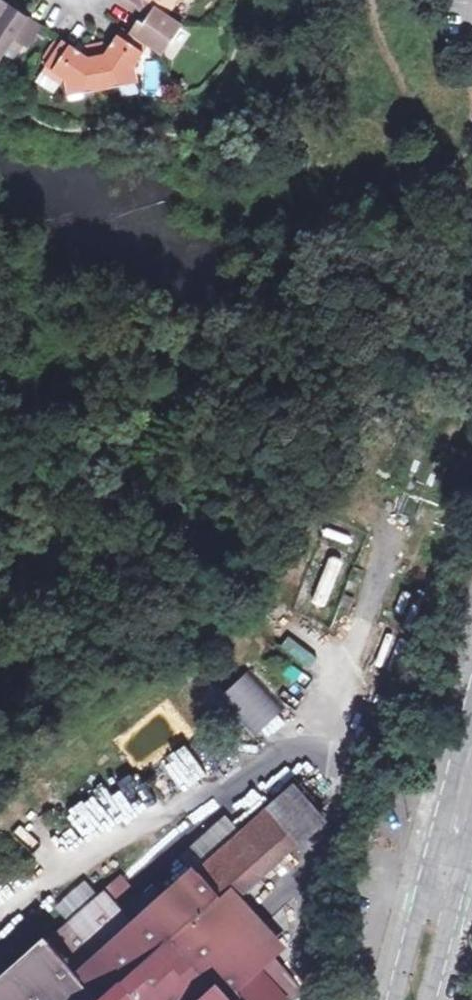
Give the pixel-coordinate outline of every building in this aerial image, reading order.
[(2,59),(11,65),(24,47),(29,50),(43,28),(2,0),(0,0),(0,62),(2,59)] [(81,53),(62,39),(45,66),(65,80),(68,93),(83,90),(84,95),(121,88),(120,82),(137,79),(135,65),(149,47),(164,57),(184,27),(170,17),(181,0),(114,0),(139,18),(129,33),(122,28),(110,46),(97,49),(81,53)] [(84,46),(81,53),(97,49),(110,46),(103,41),(84,46)] [(138,85),(137,79),(120,82),(121,88),(138,85)] [(69,98),(84,95),(83,90),(68,93),(69,98)] [(313,604),(324,608),(340,562),(329,558),(313,604)] [(359,585),(365,571),(356,568),(350,581),(359,585)] [(246,671),(218,698),(255,735),(283,708),(246,671)] [(270,797),(289,783),(279,769),(259,783),(270,797)] [(299,787),(271,811),(301,846),(329,822),(299,787)] [(271,811),(134,928),(103,893),(0,982),(0,999),(229,999),(228,999),(276,957),(231,906),(263,879),(301,846),(271,811)] [(275,894),(263,879),(231,906),(276,957),(288,948),(255,910),(275,894)] [(244,999),(285,999),(288,997),(281,989),(271,977),(244,999)] [(281,989),(288,997),(290,999),(293,999),(301,993),(291,980),(281,989)]
